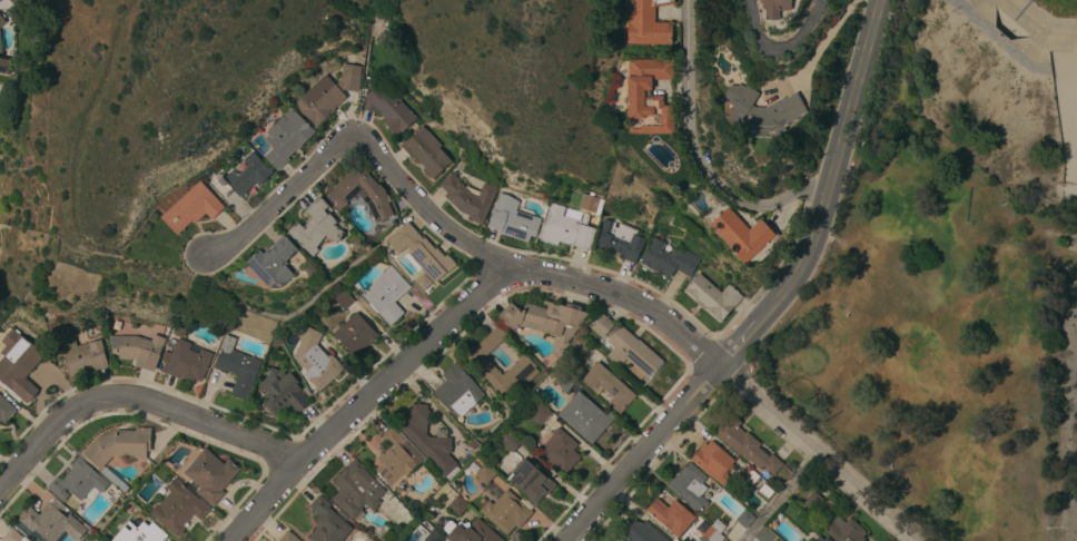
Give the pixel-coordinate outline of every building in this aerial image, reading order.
[(626,42),(628,0),(675,0),(675,3),(654,7),(654,21),(671,22),(671,43),(626,42)] [(761,3),(760,0),(791,0),(791,8),(790,8),(790,10),(779,10),(779,20),(764,19),(764,9),(762,9),(762,7),(761,7),(761,3)] [(8,75),(0,73),(0,38),(2,58),(12,60),(8,75)] [(638,134),(638,132),(629,132),(629,118),(626,118),(626,76),(628,76),(628,59),(673,59),(673,79),(651,79),(651,89),(649,89),(649,95),(662,95),(662,106),(673,106),(673,134),(638,134)] [(342,92),(346,97),(334,108),(335,110),(316,127),(294,102),(325,75),(335,85),(340,79),(342,72),(343,63),(360,66),(358,91),(344,89),(342,92)] [(733,106),(727,101),(739,83),(744,87),(745,85),(759,92),(751,105),(754,107),(762,107),(763,108),(783,97),(784,98),(797,91),(807,111),(796,117),(796,118),(787,124),(788,125),(783,127),(785,129),(775,135),(772,130),(771,131),(745,130),(727,117),(733,106)] [(397,137),(385,125),(386,124),(382,119),(383,117),(379,112),(381,112),(377,109),(376,112),(360,107),(365,96),(376,86),(385,96),(391,89),(416,118),(397,137)] [(292,107),(309,127),(310,126),(316,131),(296,150),(295,149),(287,157),(289,159),(277,170),(263,156),(273,147),(264,138),(268,135),(266,131),(292,107)] [(442,145),(438,148),(452,161),(433,178),(423,168),(425,167),(414,155),(411,157),(399,145),(403,142),(404,142),(422,125),(442,145)] [(273,173),(258,186),(256,184),(258,183),(256,180),(239,197),(231,188),(221,198),(207,183),(219,171),(225,177),(231,170),(244,176),(248,171),(247,170),(248,169),(241,161),(251,150),(273,173)] [(354,167),(359,174),(364,169),(377,184),(378,183),(386,190),(385,191),(388,195),(389,198),(392,198),(397,213),(389,216),(389,217),(375,223),(367,204),(356,193),(345,203),(347,205),(339,212),(333,205),(334,204),(325,195),(354,167)] [(451,171),(465,186),(465,185),(480,191),(484,181),(497,187),(482,224),(467,218),(468,215),(461,210),(444,195),(447,193),(438,184),(451,171)] [(225,207),(211,219),(205,213),(194,223),(191,220),(177,235),(160,216),(199,180),(225,207)] [(500,233),(501,232),(487,227),(492,214),(491,213),(500,193),(520,201),(515,209),(541,218),(534,237),(530,235),(527,243),(500,233)] [(304,209),(319,196),(333,209),(329,213),(337,222),(334,225),(345,232),(337,243),(325,236),(316,247),(318,249),(313,256),(287,232),(297,220),(303,226),(312,218),(304,209)] [(565,206),(562,216),(581,222),(584,212),(589,196),(603,200),(590,249),(573,245),(559,242),(556,245),(541,240),(549,214),(547,214),(551,201),(565,206)] [(749,229),(760,218),(775,235),(743,264),(729,248),(729,247),(709,225),(728,206),(749,229)] [(641,250),(640,249),(633,266),(631,265),(631,264),(624,260),(624,262),(621,260),(624,254),(613,250),(612,253),(605,250),(605,252),(597,248),(599,246),(596,245),(601,232),(600,230),(604,218),(615,223),(614,226),(617,228),(620,223),(635,228),(633,234),(645,238),(641,250)] [(435,249),(436,247),(444,256),(447,254),(456,265),(434,283),(422,268),(417,272),(404,256),(411,249),(407,246),(397,254),(386,239),(408,222),(423,238),(424,237),(435,249)] [(246,262),(259,248),(263,253),(266,250),(268,252),(274,246),(273,245),(284,234),(298,249),(286,260),(288,263),(286,265),(294,274),(279,287),(275,283),(269,287),(246,262)] [(701,258),(690,277),(675,268),(670,278),(651,266),(650,268),(648,266),(642,263),(640,262),(650,245),(649,245),(653,236),(665,244),(662,248),(671,254),(674,247),(683,253),(685,249),(701,258)] [(394,302),(404,312),(391,325),(362,294),(376,279),(375,279),(389,265),(411,286),(394,302)] [(721,293),(729,284),(742,296),(722,319),(723,319),(720,323),(683,291),(686,287),(699,273),(721,293)] [(354,299),(344,308),(334,297),(344,288),(354,299)] [(513,331),(497,314),(511,302),(522,314),(525,303),(546,308),(547,304),(542,303),(543,299),(565,306),(566,303),(581,307),(580,311),(589,313),(583,319),(584,321),(564,346),(556,341),(557,335),(518,325),(513,331)] [(376,333),(377,332),(379,335),(355,357),(333,334),(356,312),(376,333)] [(614,324),(604,335),(607,338),(620,325),(638,340),(639,340),(663,361),(649,377),(626,358),(620,366),(606,355),(613,347),(590,326),(601,312),(614,324)] [(520,391),(514,385),(503,396),(465,357),(497,325),(507,334),(484,356),(503,375),(524,354),(536,366),(535,367),(538,372),(520,391)] [(300,341),(298,340),(305,326),(307,328),(308,326),(323,334),(317,344),(327,356),(329,354),(329,355),(332,354),(344,367),(319,391),(312,382),(310,383),(303,374),(306,371),(293,356),(300,341)] [(7,385),(0,379),(0,359),(3,355),(0,353),(0,351),(6,345),(1,341),(12,328),(27,341),(27,340),(45,355),(24,377),(38,390),(27,403),(7,385)] [(151,341),(154,334),(165,338),(154,371),(135,364),(137,360),(134,358),(118,358),(118,335),(137,335),(151,341)] [(260,361),(251,384),(253,385),(247,399),(231,393),(238,375),(214,365),(219,353),(218,352),(225,334),(236,337),(231,350),(260,361)] [(580,358),(569,348),(580,335),(591,345),(580,358)] [(107,364),(106,364),(107,366),(95,370),(93,367),(91,367),(90,365),(83,366),(85,370),(69,374),(60,341),(75,336),(77,345),(100,338),(107,364)] [(201,381),(191,377),(189,382),(160,372),(165,361),(167,362),(177,337),(190,343),(190,344),(201,348),(200,348),(213,353),(201,381)] [(597,361),(635,395),(619,414),(607,403),(613,397),(602,388),(597,394),(581,380),(597,361)] [(461,417),(454,410),(451,413),(433,393),(446,380),(442,375),(455,362),(485,394),(461,417)] [(553,380),(564,367),(577,380),(566,392),(553,380)] [(274,371),(284,381),(289,376),(300,390),(305,395),(304,396),(308,402),(307,404),(299,412),(298,411),(297,412),(289,403),(284,409),(284,407),(274,416),(264,404),(268,400),(257,386),(274,371)] [(557,414),(579,391),(605,414),(611,409),(617,414),(591,444),(557,414)] [(1,419),(0,420),(0,396),(16,410),(4,422),(1,419)] [(540,426),(527,416),(540,402),(552,412),(540,426)] [(452,437),(451,453),(447,453),(457,464),(456,465),(461,470),(448,480),(445,476),(444,476),(395,423),(407,412),(409,414),(411,412),(412,403),(427,404),(427,409),(429,410),(429,415),(427,414),(426,433),(428,436),(452,437)] [(731,413),(741,422),(738,426),(745,433),(747,431),(761,443),(758,446),(769,456),(772,453),(783,463),(773,474),(763,465),(760,469),(748,458),(747,460),(714,432),(731,413)] [(405,440),(399,445),(414,461),(415,460),(418,463),(406,475),(407,476),(394,489),(375,469),(382,462),(377,458),(388,445),(379,436),(391,425),(405,440)] [(136,430),(136,426),(151,427),(151,451),(146,451),(146,458),(128,458),(128,455),(119,454),(116,455),(113,455),(111,456),(105,463),(106,464),(102,469),(101,468),(100,470),(83,454),(98,440),(98,437),(116,431),(116,430),(136,430)] [(577,444),(573,449),(581,455),(564,474),(540,453),(545,445),(544,444),(552,435),(551,434),(557,426),(577,444)] [(502,443),(512,431),(523,440),(512,452),(502,443)] [(690,458),(704,442),(707,445),(711,440),(723,451),(724,449),(728,452),(727,453),(734,460),(732,463),(733,465),(729,471),(728,469),(725,470),(732,475),(723,485),(718,480),(717,481),(690,458)] [(221,490),(225,492),(213,505),(196,491),(200,486),(182,472),(184,472),(182,471),(194,459),(195,459),(205,447),(224,464),(229,459),(240,469),(221,490)] [(79,455),(85,460),(83,461),(109,483),(101,492),(93,486),(81,500),(67,488),(63,490),(68,494),(62,501),(53,493),(52,494),(48,490),(49,489),(47,486),(56,475),(61,480),(72,468),(70,465),(79,455)] [(365,469),(364,470),(386,491),(379,498),(378,496),(377,499),(378,500),(378,499),(381,501),(373,510),(365,503),(360,508),(362,509),(353,519),(332,499),(338,492),(337,491),(339,488),(333,481),(355,458),(365,469)] [(547,493),(544,491),(534,503),(527,498),(527,496),(508,480),(525,460),(545,476),(545,475),(555,484),(547,493)] [(680,495),(681,494),(669,484),(681,470),(681,471),(690,461),(707,476),(701,483),(707,488),(701,495),(709,502),(704,506),(702,505),(698,511),(680,495)] [(485,462),(496,472),(486,484),(474,474),(485,462)] [(751,485),(741,476),(750,466),(760,475),(751,485)] [(210,508),(199,520),(192,514),(184,525),(186,527),(177,538),(149,513),(158,503),(159,503),(170,491),(166,486),(175,476),(210,508)] [(774,491),(767,499),(757,490),(763,482),(774,491)] [(533,511),(518,528),(515,525),(506,534),(480,511),(488,500),(493,504),(506,489),(533,511)] [(824,500),(814,512),(803,502),(813,490),(824,500)] [(458,515),(447,505),(448,504),(445,502),(454,491),(468,504),(458,515)] [(352,528),(340,540),(313,540),(308,537),(317,525),(314,522),(319,514),(309,505),(318,494),(318,495),(319,493),(330,503),(328,506),(336,513),(339,509),(348,517),(345,521),(352,528)] [(645,509),(656,496),(668,506),(674,499),(695,518),(678,538),(645,509)] [(87,530),(76,540),(65,531),(55,540),(48,540),(34,529),(32,531),(18,519),(29,505),(38,514),(49,502),(49,503),(55,498),(66,508),(61,512),(66,517),(69,513),(87,530)] [(744,508),(755,518),(745,529),(734,520),(744,508)] [(862,540),(836,540),(823,530),(831,520),(831,521),(837,515),(844,522),(850,517),(864,529),(863,530),(866,532),(862,535),(864,538),(862,540)] [(477,517),(504,540),(451,540),(446,537),(453,528),(461,535),(477,517)] [(723,537),(720,540),(709,540),(702,534),(710,524),(711,525),(717,519),(725,525),(719,532),(723,537)] [(167,534),(161,540),(110,540),(123,525),(129,531),(132,528),(127,522),(128,520),(137,528),(142,521),(148,525),(151,521),(167,534)] [(644,521),(669,540),(630,540),(622,534),(633,520),(636,522),(636,521),(640,522),(642,523),(644,521)] [(775,535),(770,540),(759,540),(754,537),(764,525),(775,535)] [(22,538),(26,540),(4,540),(1,539),(2,538),(2,537),(9,528),(10,529),(11,527),(23,538),(22,538)] [(445,539),(443,540),(425,540),(424,540),(434,529),(445,539)] [(288,530),(301,540),(278,540),(288,530)] [(821,533),(814,540),(830,540),(821,533)]
